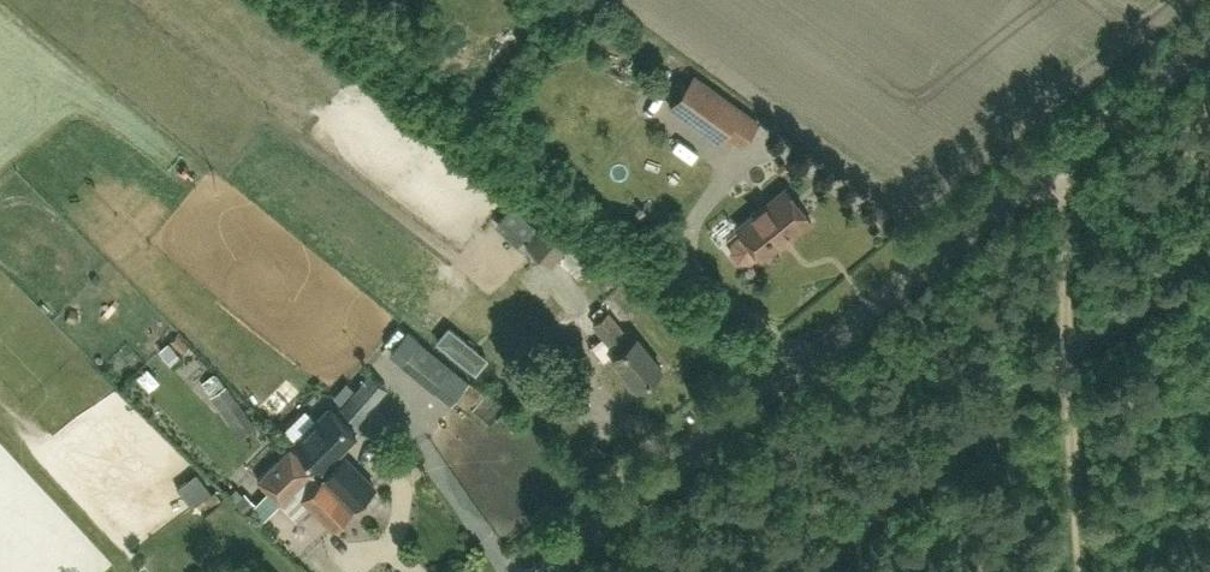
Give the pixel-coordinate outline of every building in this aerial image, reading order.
[(756,121),(741,110),(694,75),(671,106),(717,141),(724,133),(739,144),(756,121)] [(693,124),(686,132),(706,148),(713,139),(693,124)] [(630,170),(643,151),(633,145),(621,163),(630,170)] [(759,255),(761,258),(788,236),(790,238),(811,221),(785,189),(737,228),(744,236),(736,243),(735,252),(742,260),(751,261),(759,255)] [(533,227),(511,207),(499,221),(521,241),(533,227)] [(550,267),(573,241),(549,220),(526,245),(550,267)] [(570,324),(584,313),(568,292),(554,303),(570,324)] [(637,389),(662,369),(636,337),(632,341),(609,312),(593,325),(616,354),(612,357),(637,389)] [(390,352),(402,362),(419,341),(407,332),(390,352)] [(340,408),(352,418),(381,383),(369,373),(340,408)] [(140,393),(152,406),(166,393),(153,380),(140,393)] [(248,415),(226,385),(210,396),(232,427),(248,415)] [(325,475),(323,476),(324,476),(323,477),(338,492),(335,496),(350,512),(375,488),(343,456),(339,451),(357,434),(331,408),(294,443),(320,470),(325,475)] [(335,496),(338,492),(323,477),(320,480),(312,472),(313,470),(289,448),(257,480),(279,503),(298,522),(311,508),(333,530),(350,512),(335,496)]
